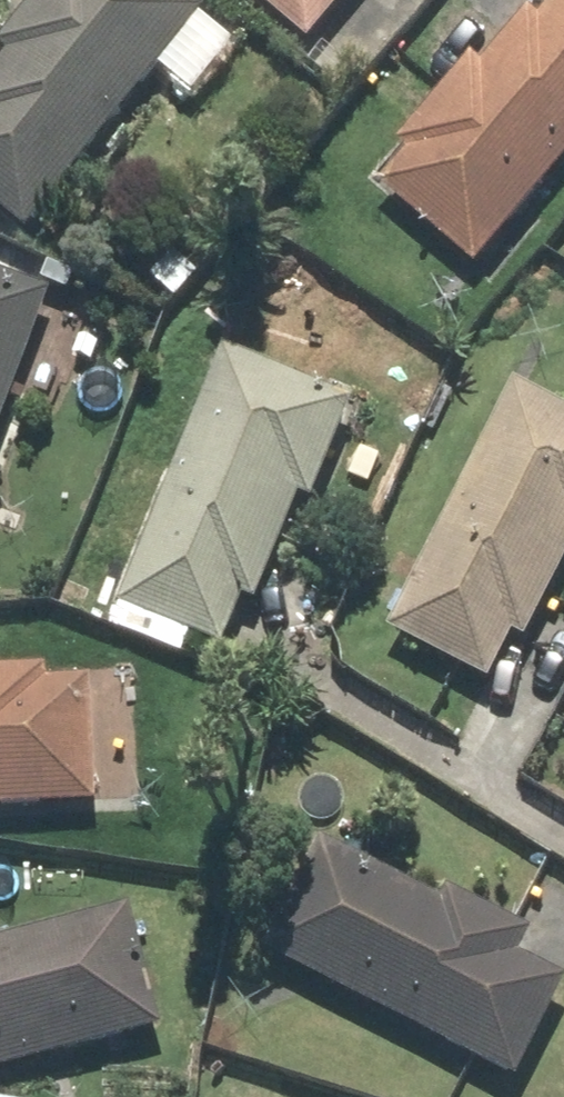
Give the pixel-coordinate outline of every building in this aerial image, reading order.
[(187,0),(36,0),(0,44),(0,57),(1,58),(0,60),(0,206),(30,230),(204,14),(187,0)] [(307,47),(347,0),(252,0),(307,47)] [(563,158),(563,0),(530,0),(377,183),(474,265),(563,158)] [(49,305),(0,285),(0,425),(49,305)] [(293,511),(303,515),(348,399),(223,351),(121,616),(219,653),(235,610),(253,616),(293,511)] [(513,388),(390,631),(487,680),(506,644),(522,652),(563,567),(563,413),(513,388)] [(89,685),(42,688),(41,675),(0,677),(0,814),(96,809),(89,685)] [(530,941),(329,844),(272,963),(517,1081),(563,983),(563,979),(522,958),(530,941)] [(0,947),(0,1077),(155,1037),(124,915),(0,947)]
